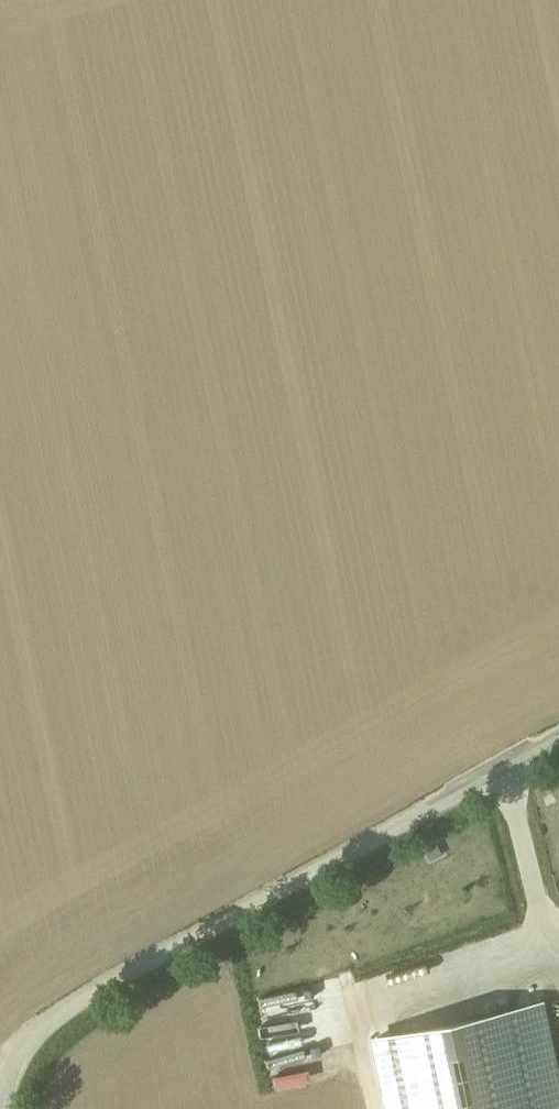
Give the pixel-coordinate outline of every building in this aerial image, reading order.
[(392,1108),(558,1108),(558,1038),(552,998),(377,1030),(392,1108)]
